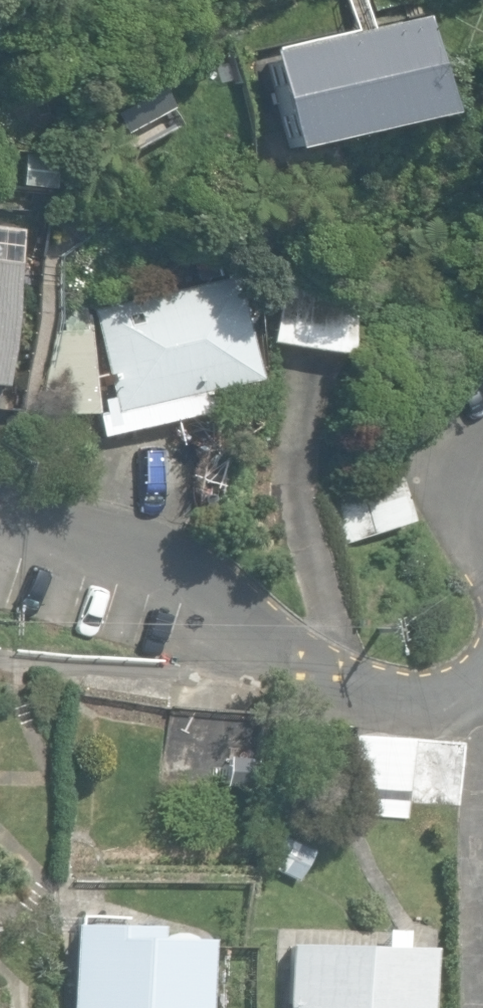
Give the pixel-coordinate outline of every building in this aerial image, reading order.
[(264,53),(287,151),(444,115),(421,17),(264,53)] [(12,263),(0,263),(0,346),(12,263)] [(270,345),(344,360),(359,287),(285,272),(270,345)] [(90,309),(114,413),(258,379),(234,275),(90,309)] [(36,413),(95,413),(88,331),(53,334),(36,413)] [(325,500),(342,547),(412,523),(396,476),(325,500)] [(164,789),(247,797),(255,719),(171,710),(164,789)] [(344,818),(459,826),(464,745),(349,737),(344,818)] [(298,879),(312,852),(277,835),(264,862),(298,879)] [(206,937),(188,937),(184,935),(176,933),(167,933),(158,935),(155,936),(155,925),(70,923),(68,1007),(204,1007),(206,937)] [(423,947),(408,947),(408,933),(386,932),(385,946),(288,943),(286,1007),(421,1007),(423,947)]
